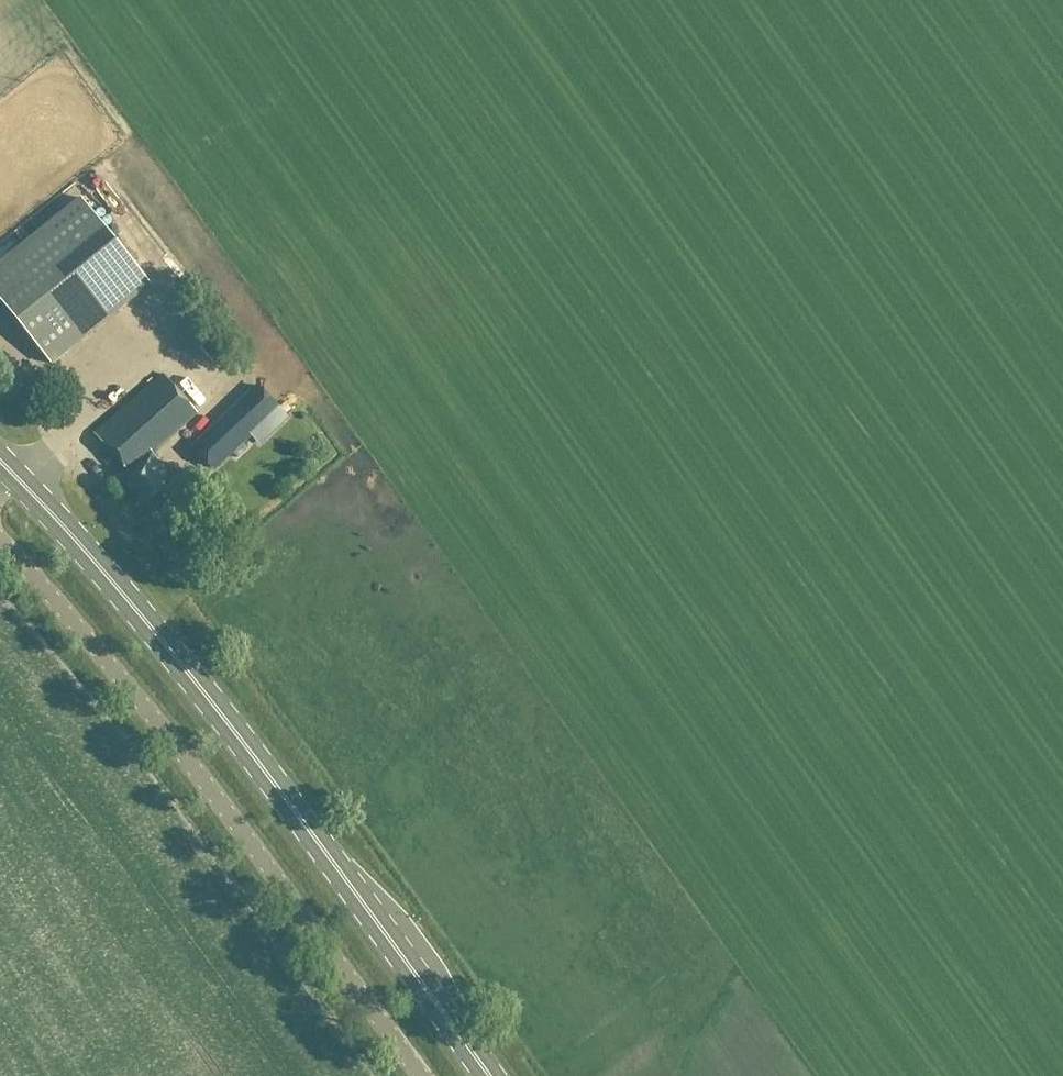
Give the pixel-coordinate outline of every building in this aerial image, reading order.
[(81,200),(0,266),(0,303),(42,354),(141,274),(81,200)] [(91,436),(125,473),(147,454),(193,412),(159,375),(91,436)] [(284,417),(277,410),(257,388),(192,449),(212,471),(250,435),(257,443),(284,417)] [(147,454),(125,473),(116,479),(143,518),(176,494),(147,454)]
